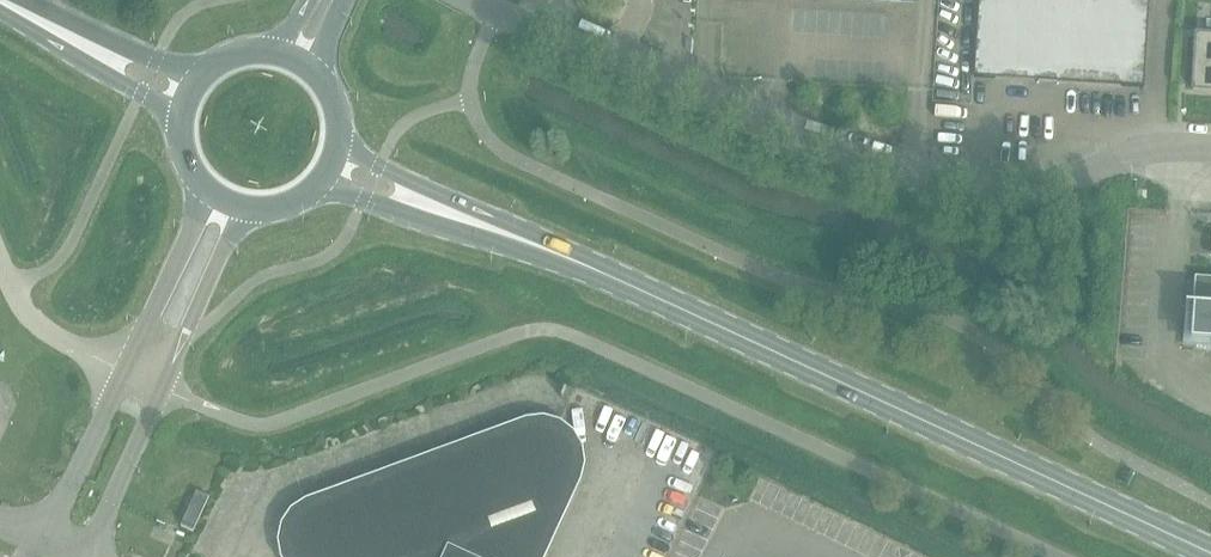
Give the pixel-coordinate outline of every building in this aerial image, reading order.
[(975,52),(974,76),(1143,87),(1145,63),(1148,0),(978,0),(975,52)] [(1194,85),(1210,86),(1210,43),(1197,42),(1194,85)] [(1194,277),(1192,306),(1185,305),(1185,307),(1192,307),(1190,342),(1210,343),(1210,278),(1194,277)] [(572,478),(575,465),(573,451),(566,439),(555,431),(542,427),(528,429),(308,509),(297,517),(289,528),(286,542),(289,555),(290,556),(536,556),(572,478)] [(180,527),(193,532),(209,498),(196,492),(180,527)]
